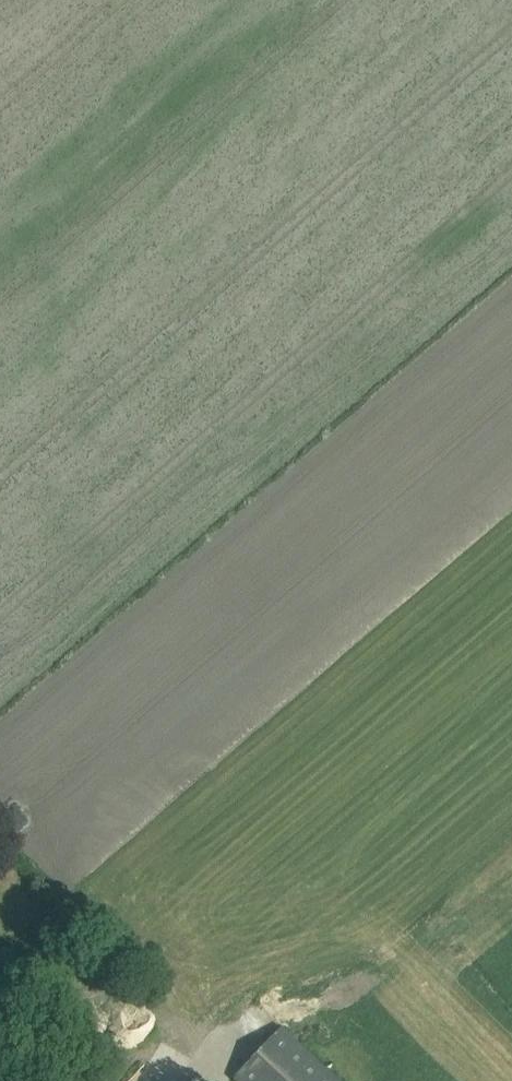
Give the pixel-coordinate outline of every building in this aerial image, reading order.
[(281,1028),(234,1078),(238,1080),(338,1080),(281,1028)]
